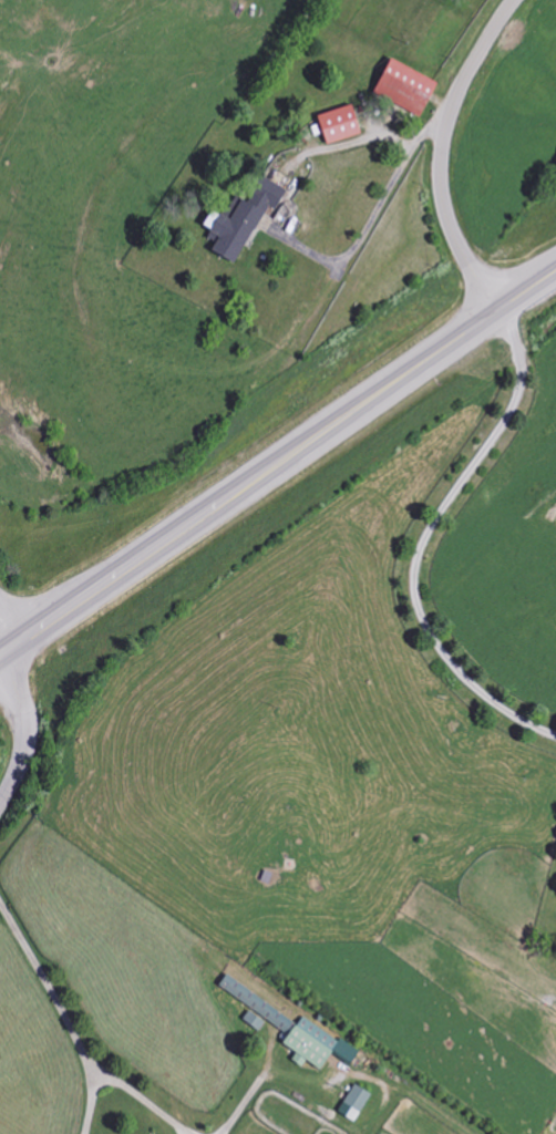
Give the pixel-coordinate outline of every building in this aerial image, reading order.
[(369,94),(418,116),(433,81),(384,59),(369,94)] [(357,136),(350,107),(315,114),(322,144),(357,136)] [(234,265),(265,206),(274,210),(285,189),(255,173),(246,191),(251,194),(246,203),(232,196),(221,218),(207,211),(199,228),(216,236),(208,252),(234,265)] [(280,1014),(224,975),(216,986),(272,1025),(280,1014)] [(257,1033),(263,1023),(246,1012),(240,1021),(257,1033)] [(337,1043),(300,1016),(280,1045),(293,1055),(289,1061),(299,1069),(304,1062),(317,1072),(329,1054),(347,1066),(357,1051),(340,1039),(337,1043)] [(350,1123),(368,1096),(352,1086),(334,1113),(350,1123)]
